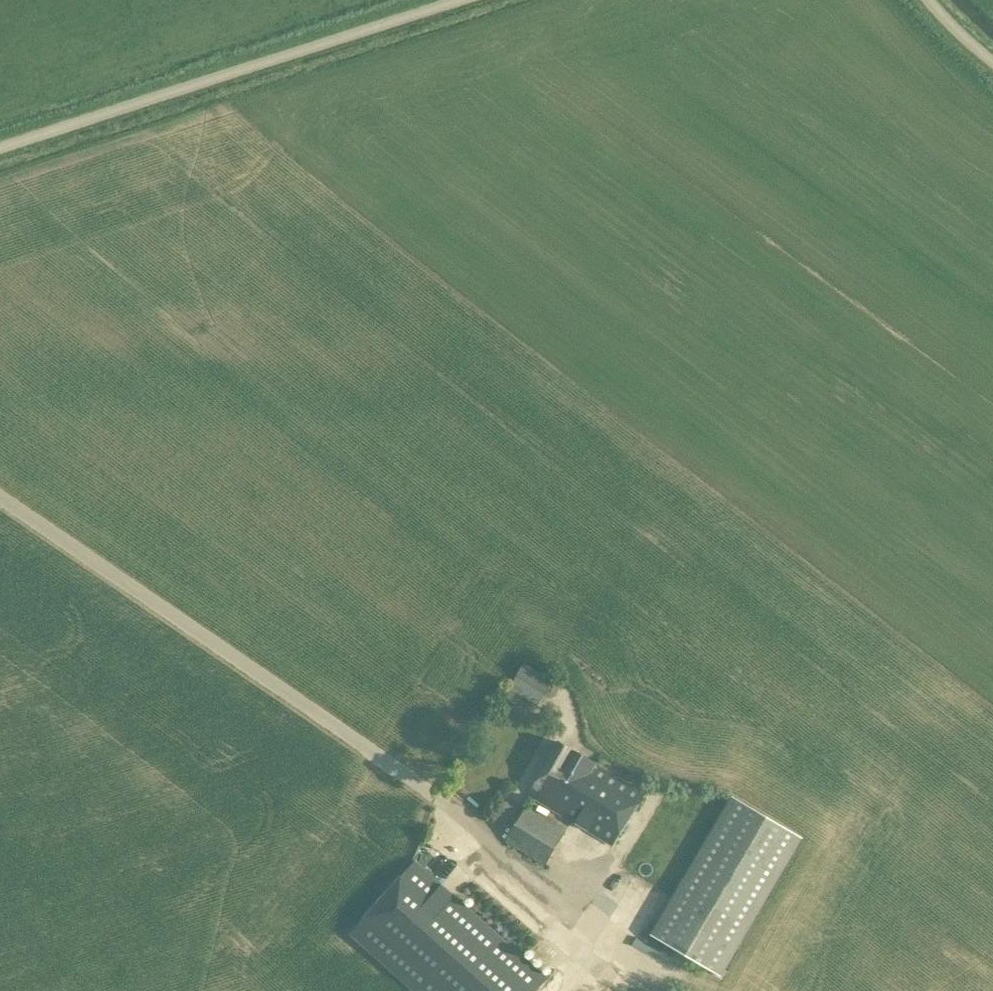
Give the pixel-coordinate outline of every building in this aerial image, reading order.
[(539,702),(545,694),(547,695),(556,683),(525,662),(516,676),(517,676),(512,684),(539,702)] [(559,742),(530,794),(611,844),(643,794),(559,742)] [(721,977),(803,838),(733,797),(651,936),(721,977)] [(545,866),(564,832),(525,807),(506,842),(545,866)] [(349,935),(413,990),(536,990),(547,978),(415,861),(349,935)]
